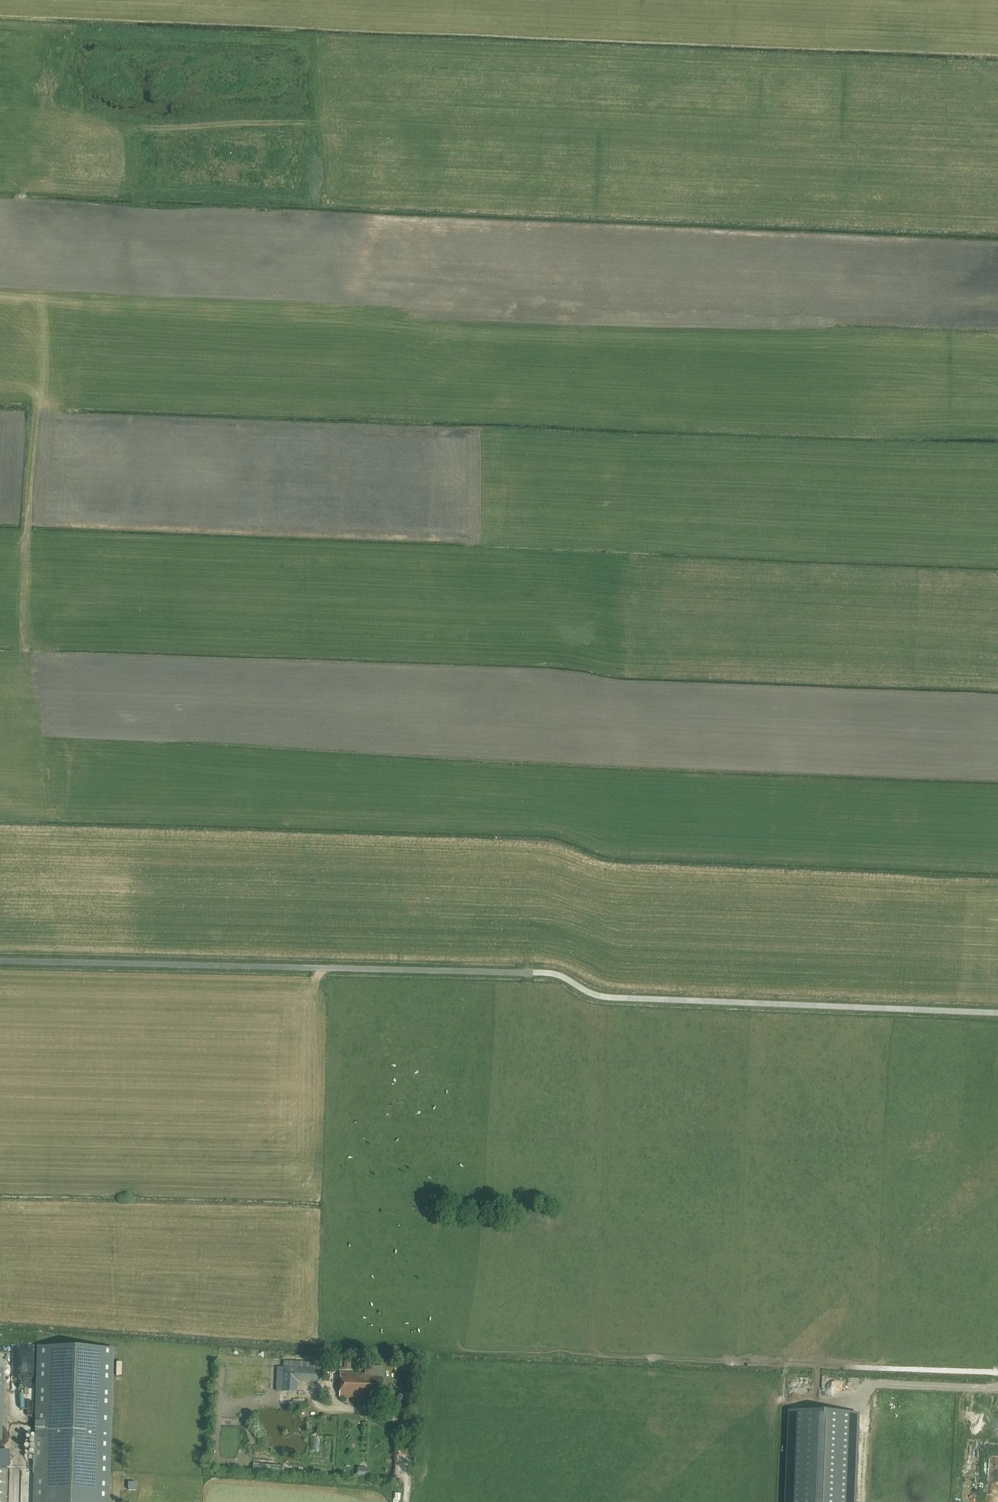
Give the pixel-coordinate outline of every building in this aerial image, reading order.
[(33,1501),(110,1501),(114,1348),(38,1345),(35,1438),(33,1501)] [(318,1383),(318,1370),(318,1362),(295,1361),(295,1369),(281,1368),(281,1392),(297,1392),(297,1383),(318,1383)] [(382,1378),(372,1378),(373,1375),(366,1375),(366,1374),(341,1373),(340,1397),(365,1398),(365,1396),(372,1396),(372,1395),(382,1396),(382,1378)] [(786,1501),(854,1501),(857,1414),(790,1411),(786,1501)] [(10,1493),(22,1494),(22,1468),(11,1468),(10,1493)]
